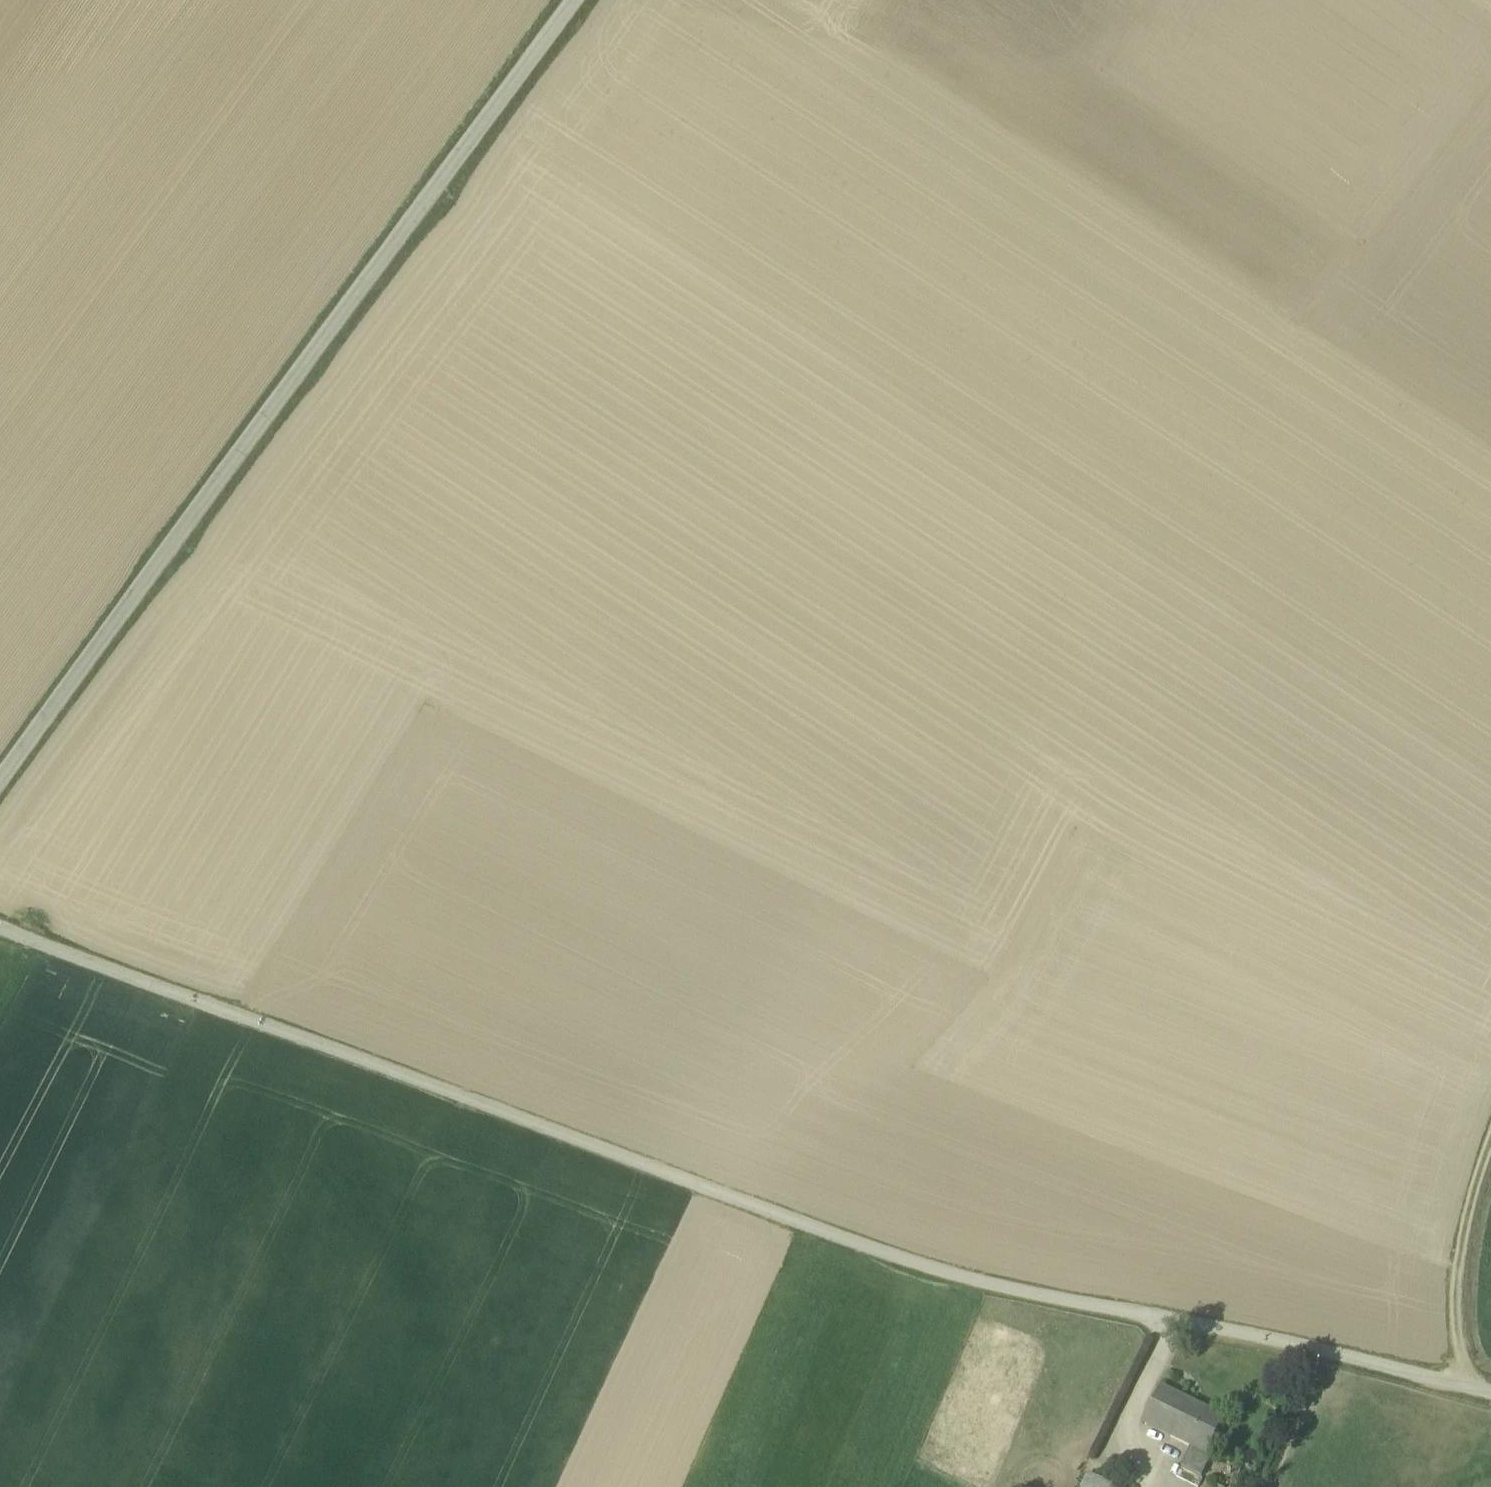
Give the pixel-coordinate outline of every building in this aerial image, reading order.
[(1223,1420),(1160,1389),(1142,1427),(1189,1449),(1180,1468),(1201,1478),(1211,1458),(1205,1455),(1223,1420)] [(1085,1474),(1079,1486),(1112,1486),(1085,1474)]
